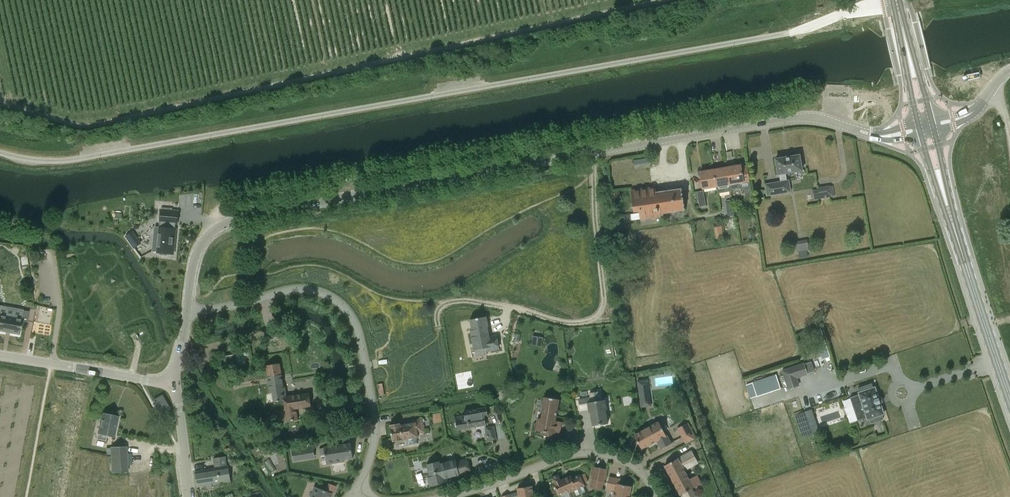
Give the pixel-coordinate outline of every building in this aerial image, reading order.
[(765,185),(767,196),(790,192),(788,181),(787,182),(785,174),(802,171),(799,156),(775,160),(778,175),(779,175),(780,183),(765,185)] [(636,159),(636,167),(649,167),(649,158),(636,159)] [(740,166),(727,169),(730,189),(741,187),(741,190),(745,189),(746,198),(753,197),(748,168),(741,169),(740,166)] [(718,194),(731,191),(730,189),(727,169),(714,171),(716,187),(718,194)] [(703,189),(716,187),(714,171),(700,173),(703,189)] [(813,190),(815,201),(835,197),(833,186),(813,190)] [(663,215),(663,213),(684,210),(681,191),(656,195),(655,187),(630,191),(633,213),(638,212),(639,218),(663,215)] [(706,205),(703,191),(697,192),(699,206),(706,205)] [(725,202),(727,209),(734,208),(732,201),(725,202)] [(177,224),(178,211),(162,209),(160,227),(155,227),(153,251),(158,251),(157,252),(160,253),(160,255),(167,255),(167,253),(170,253),(171,245),(174,246),(176,229),(175,229),(175,224),(177,224)] [(137,239),(131,243),(135,248),(140,243),(137,239)] [(807,240),(795,242),(797,252),(808,250),(807,240)] [(35,305),(34,310),(54,314),(55,308),(35,305)] [(19,334),(22,320),(27,321),(29,311),(23,310),(22,319),(0,315),(0,331),(19,334)] [(486,352),(499,349),(498,343),(499,343),(498,335),(490,337),(486,317),(470,320),(472,329),(470,329),(474,350),(485,348),(486,352)] [(255,350),(245,352),(247,360),(257,359),(255,350)] [(274,403),(284,401),(287,401),(286,397),(285,388),(283,388),(280,364),(266,366),(270,394),(273,393),(274,403)] [(795,378),(806,374),(803,364),(782,371),(788,389),(798,386),(795,378)] [(640,384),(638,384),(640,397),(648,396),(646,386),(640,387),(640,384)] [(778,384),(755,391),(756,396),(779,389),(778,384)] [(881,415),(883,414),(874,388),(872,388),(871,384),(857,389),(859,393),(858,393),(859,395),(854,397),(862,420),(866,418),(867,420),(869,419),(870,424),(883,419),(881,415)] [(600,392),(590,394),(591,398),(579,400),(580,408),(588,407),(589,412),(590,412),(593,426),(608,423),(605,410),(607,409),(605,400),(601,400),(600,392)] [(309,393),(286,397),(287,401),(284,401),(287,422),(298,420),(296,409),(311,407),(309,393)] [(162,397),(155,401),(162,413),(169,408),(162,397)] [(562,422),(556,421),(559,400),(544,398),(541,419),(537,419),(536,430),(539,431),(539,435),(559,438),(562,422)] [(456,417),(457,422),(455,424),(455,427),(458,428),(458,430),(486,425),(484,417),(488,416),(486,408),(464,411),(465,416),(456,417)] [(434,423),(442,421),(440,413),(433,414),(434,423)] [(105,441),(106,435),(114,437),(118,417),(102,414),(102,415),(100,416),(100,419),(101,420),(97,439),(105,441)] [(261,421),(263,427),(272,425),(270,418),(261,421)] [(417,443),(416,438),(418,437),(417,434),(425,432),(422,418),(407,421),(408,424),(400,425),(400,424),(390,426),(393,442),(406,439),(407,445),(417,443)] [(650,426),(635,434),(642,449),(657,441),(661,449),(672,443),(667,433),(666,433),(664,430),(665,429),(663,427),(662,427),(659,421),(650,426)] [(678,429),(682,437),(691,432),(686,424),(677,428),(678,429)] [(496,440),(494,427),(485,429),(487,441),(496,440)] [(352,458),(350,444),(323,448),(323,449),(319,450),(320,456),(324,455),(326,465),(343,462),(343,460),(352,458)] [(126,446),(110,447),(111,473),(127,472),(126,446)] [(294,460),(304,459),(303,450),(293,451),(294,460)] [(698,463),(691,451),(664,466),(680,495),(700,485),(695,476),(689,479),(684,470),(698,463)] [(213,487),(212,484),(231,481),(228,466),(227,466),(226,456),(213,459),(215,468),(195,472),(198,486),(206,485),(207,488),(213,487)] [(470,472),(467,459),(456,462),(455,460),(440,464),(439,461),(427,464),(429,475),(426,475),(429,487),(444,483),(443,479),(470,472)] [(591,480),(592,480),(590,489),(601,491),(602,482),(603,482),(605,470),(593,468),(591,480)] [(585,493),(582,487),(584,486),(583,484),(587,482),(584,474),(580,476),(579,476),(571,479),(570,477),(560,481),(557,476),(551,478),(558,494),(568,490),(569,493),(573,491),(575,496),(585,493)] [(609,477),(607,489),(615,490),(613,496),(629,496),(631,487),(620,484),(621,479),(609,477)] [(336,486),(328,483),(325,490),(315,486),(311,496),(332,496),(336,486)] [(532,486),(517,488),(518,492),(509,495),(508,494),(502,496),(534,496),(532,486)]
